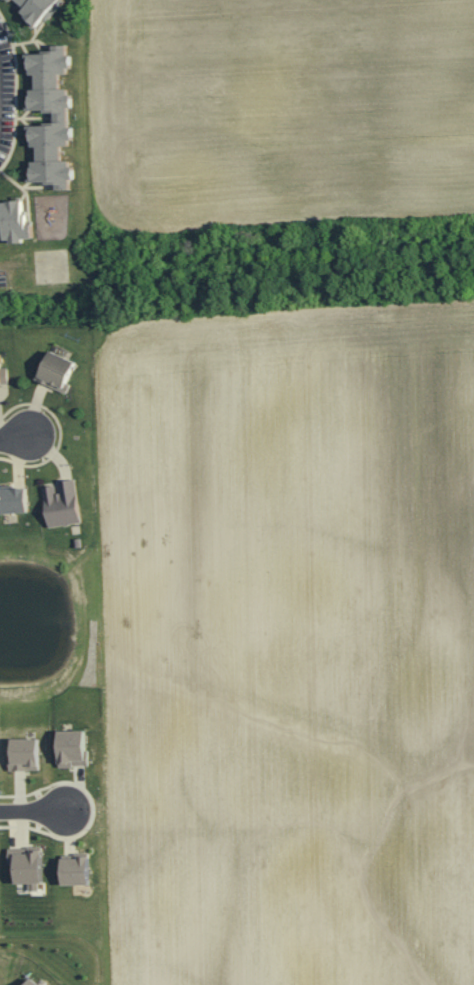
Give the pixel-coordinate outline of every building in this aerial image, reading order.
[(22,9),(21,12),(32,27),(43,20),(44,20),(66,4),(63,0),(16,0),(22,9)] [(59,89),(59,75),(66,75),(69,64),(67,46),(52,47),(50,54),(27,55),(28,75),(34,76),(35,90),(30,90),(28,100),(28,109),(54,115),(51,126),(31,127),(33,162),(29,162),(31,182),(68,191),(71,181),(70,163),(61,161),(60,147),(68,146),(70,136),(69,113),(70,107),(69,91),(59,89)] [(2,234),(3,243),(28,241),(26,201),(0,202),(1,209),(0,209),(0,234),(2,234)] [(48,349),(72,360),(63,380),(68,382),(63,392),(32,377),(36,368),(38,370),(48,349)] [(72,477),(79,521),(47,526),(41,486),(52,484),(53,492),(57,491),(55,480),(72,477)] [(26,510),(0,512),(0,488),(24,486),(26,510)] [(83,729),(56,730),(57,766),(71,766),(71,764),(86,764),(86,749),(83,749),(83,729)] [(10,737),(37,737),(37,769),(8,769),(7,756),(10,756),(10,737)] [(14,882),(41,882),(41,847),(26,847),(26,852),(16,852),(16,848),(8,848),(8,863),(14,863),(14,882)] [(88,857),(60,857),(61,885),(89,884),(88,857)]
